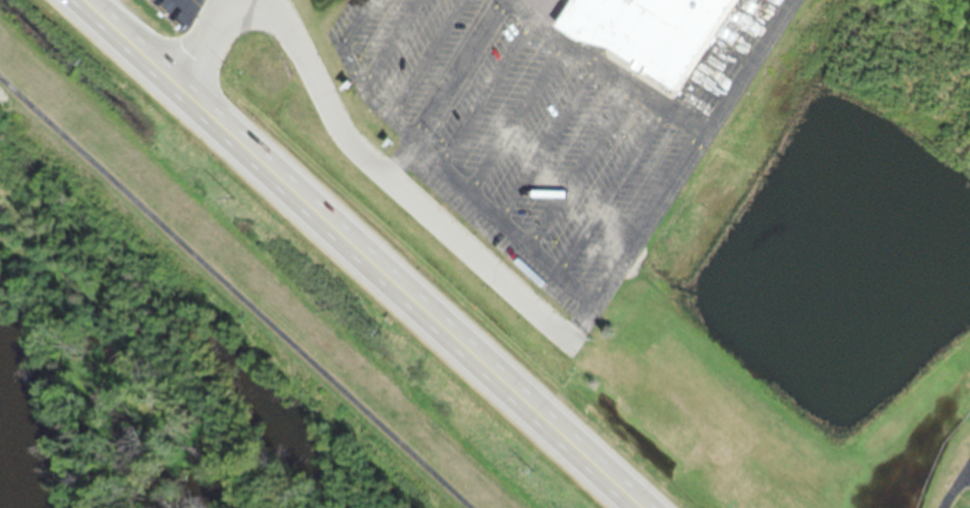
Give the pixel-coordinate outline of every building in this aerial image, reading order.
[(556,32),(676,105),(739,0),(575,0),(556,32)]
